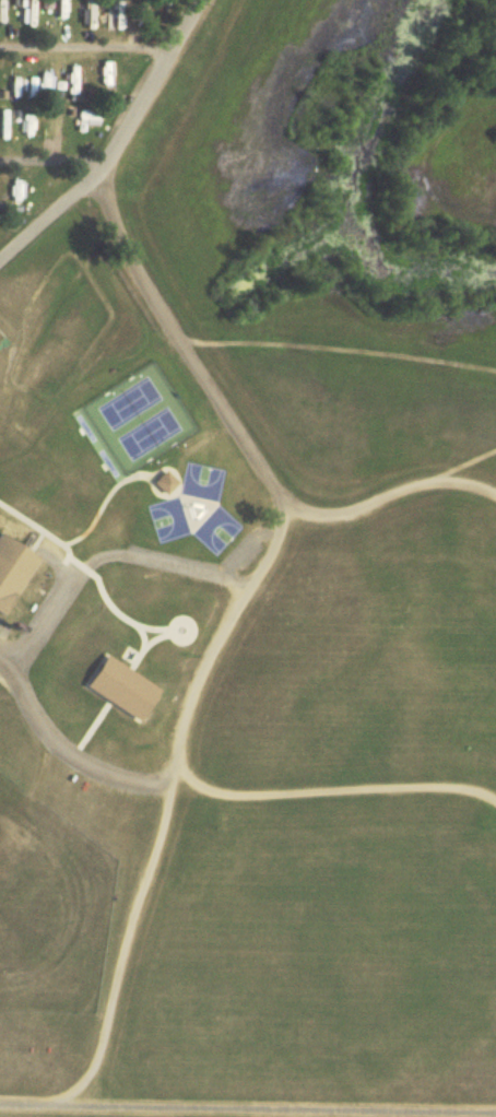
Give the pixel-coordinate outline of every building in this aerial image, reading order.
[(57,104),(46,104),(46,123),(57,123),(57,104)] [(20,177),(9,177),(9,197),(20,197),(20,177)] [(154,462),(166,475),(177,465),(165,451),(154,462)] [(4,616),(0,614),(0,535),(1,533),(42,560),(4,616)] [(106,655),(160,687),(142,716),(88,683),(106,655)]
